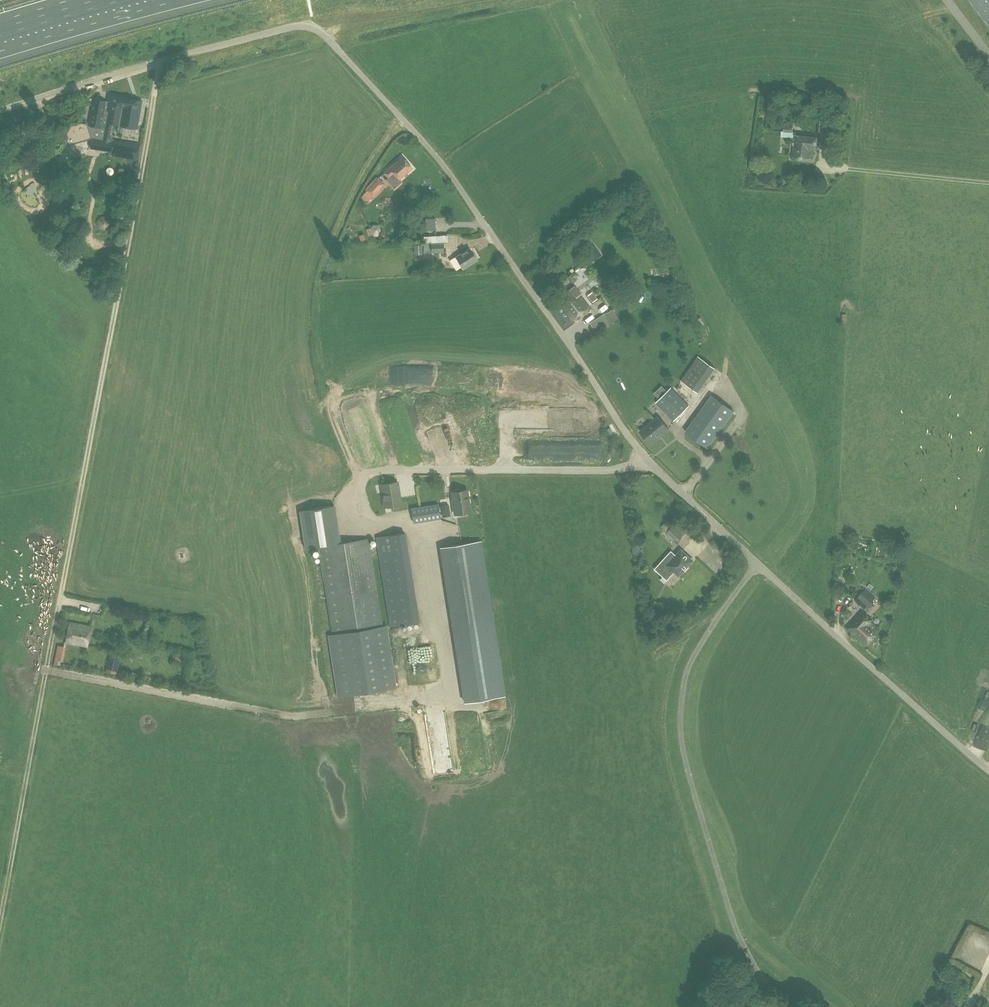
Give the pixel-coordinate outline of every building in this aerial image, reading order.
[(110,134),(111,124),(137,128),(142,101),(116,96),(108,95),(107,101),(94,98),(89,125),(88,125),(86,120),(85,118),(75,117),(73,117),(72,119),(72,120),(71,121),(68,121),(65,120),(63,120),(66,134),(64,147),(69,145),(89,139),(91,144),(90,147),(108,151),(111,154),(126,157),(130,162),(136,163),(139,144),(116,140),(116,141),(114,141),(110,134)] [(780,137),(790,138),(791,132),(793,132),(793,124),(784,123),(783,131),(781,131),(780,137)] [(792,157),(811,158),(812,148),(816,148),(817,136),(794,134),(792,157)] [(393,172),(399,179),(412,167),(402,156),(389,167),(390,168),(384,172),(388,177),(393,172)] [(361,197),(367,202),(373,196),(374,196),(385,183),(378,177),(377,177),(376,176),(367,187),(368,188),(366,190),(367,190),(361,197)] [(372,232),(377,233),(380,229),(378,225),(373,224),(370,228),(372,232)] [(423,241),(424,253),(444,252),(443,243),(443,242),(448,242),(448,235),(423,236),(423,241)] [(414,245),(415,255),(423,254),(422,244),(414,245)] [(602,254),(594,245),(585,252),(592,261),(602,254)] [(449,260),(456,270),(462,266),(463,268),(477,259),(469,248),(463,252),(463,251),(449,260)] [(567,276),(572,283),(577,279),(576,277),(579,275),(575,270),(567,276)] [(563,308),(572,319),(588,306),(579,295),(581,293),(575,284),(552,302),(559,311),(563,308)] [(592,292),(588,295),(592,302),(597,298),(592,292)] [(598,316),(605,327),(614,321),(608,310),(598,316)] [(698,356),(681,380),(698,392),(715,368),(698,356)] [(689,405),(671,386),(655,402),(674,420),(689,405)] [(712,395),(685,431),(707,447),(734,410),(712,395)] [(640,431),(651,444),(669,429),(658,416),(640,431)] [(381,484),(385,506),(401,504),(397,481),(381,484)] [(453,504),(455,514),(470,511),(467,489),(453,491),(455,504),(453,504)] [(439,504),(411,509),(413,522),(441,518),(439,504)] [(448,504),(440,506),(442,517),(450,516),(448,504)] [(369,538),(340,543),(334,505),(300,510),(306,548),(319,546),(332,634),(329,634),(339,696),(395,687),(386,625),(382,626),(369,538)] [(664,530),(677,542),(683,536),(673,526),(672,526),(670,524),(669,525),(667,523),(663,527),(665,529),(664,530)] [(384,588),(390,624),(419,620),(405,532),(376,536),(384,588)] [(473,631),(498,628),(484,540),(441,547),(453,625),(472,622),(473,631)] [(693,560),(681,550),(676,556),(674,556),(670,552),(654,568),(663,576),(668,571),(672,575),(675,571),(679,575),(693,560)] [(875,598),(865,588),(855,600),(869,612),(875,605),(872,602),(875,598)] [(848,628),(866,645),(879,630),(870,622),(872,620),(863,611),(848,628)] [(65,641),(88,646),(91,626),(69,622),(65,641)] [(106,671),(116,673),(120,655),(110,652),(106,671)]
